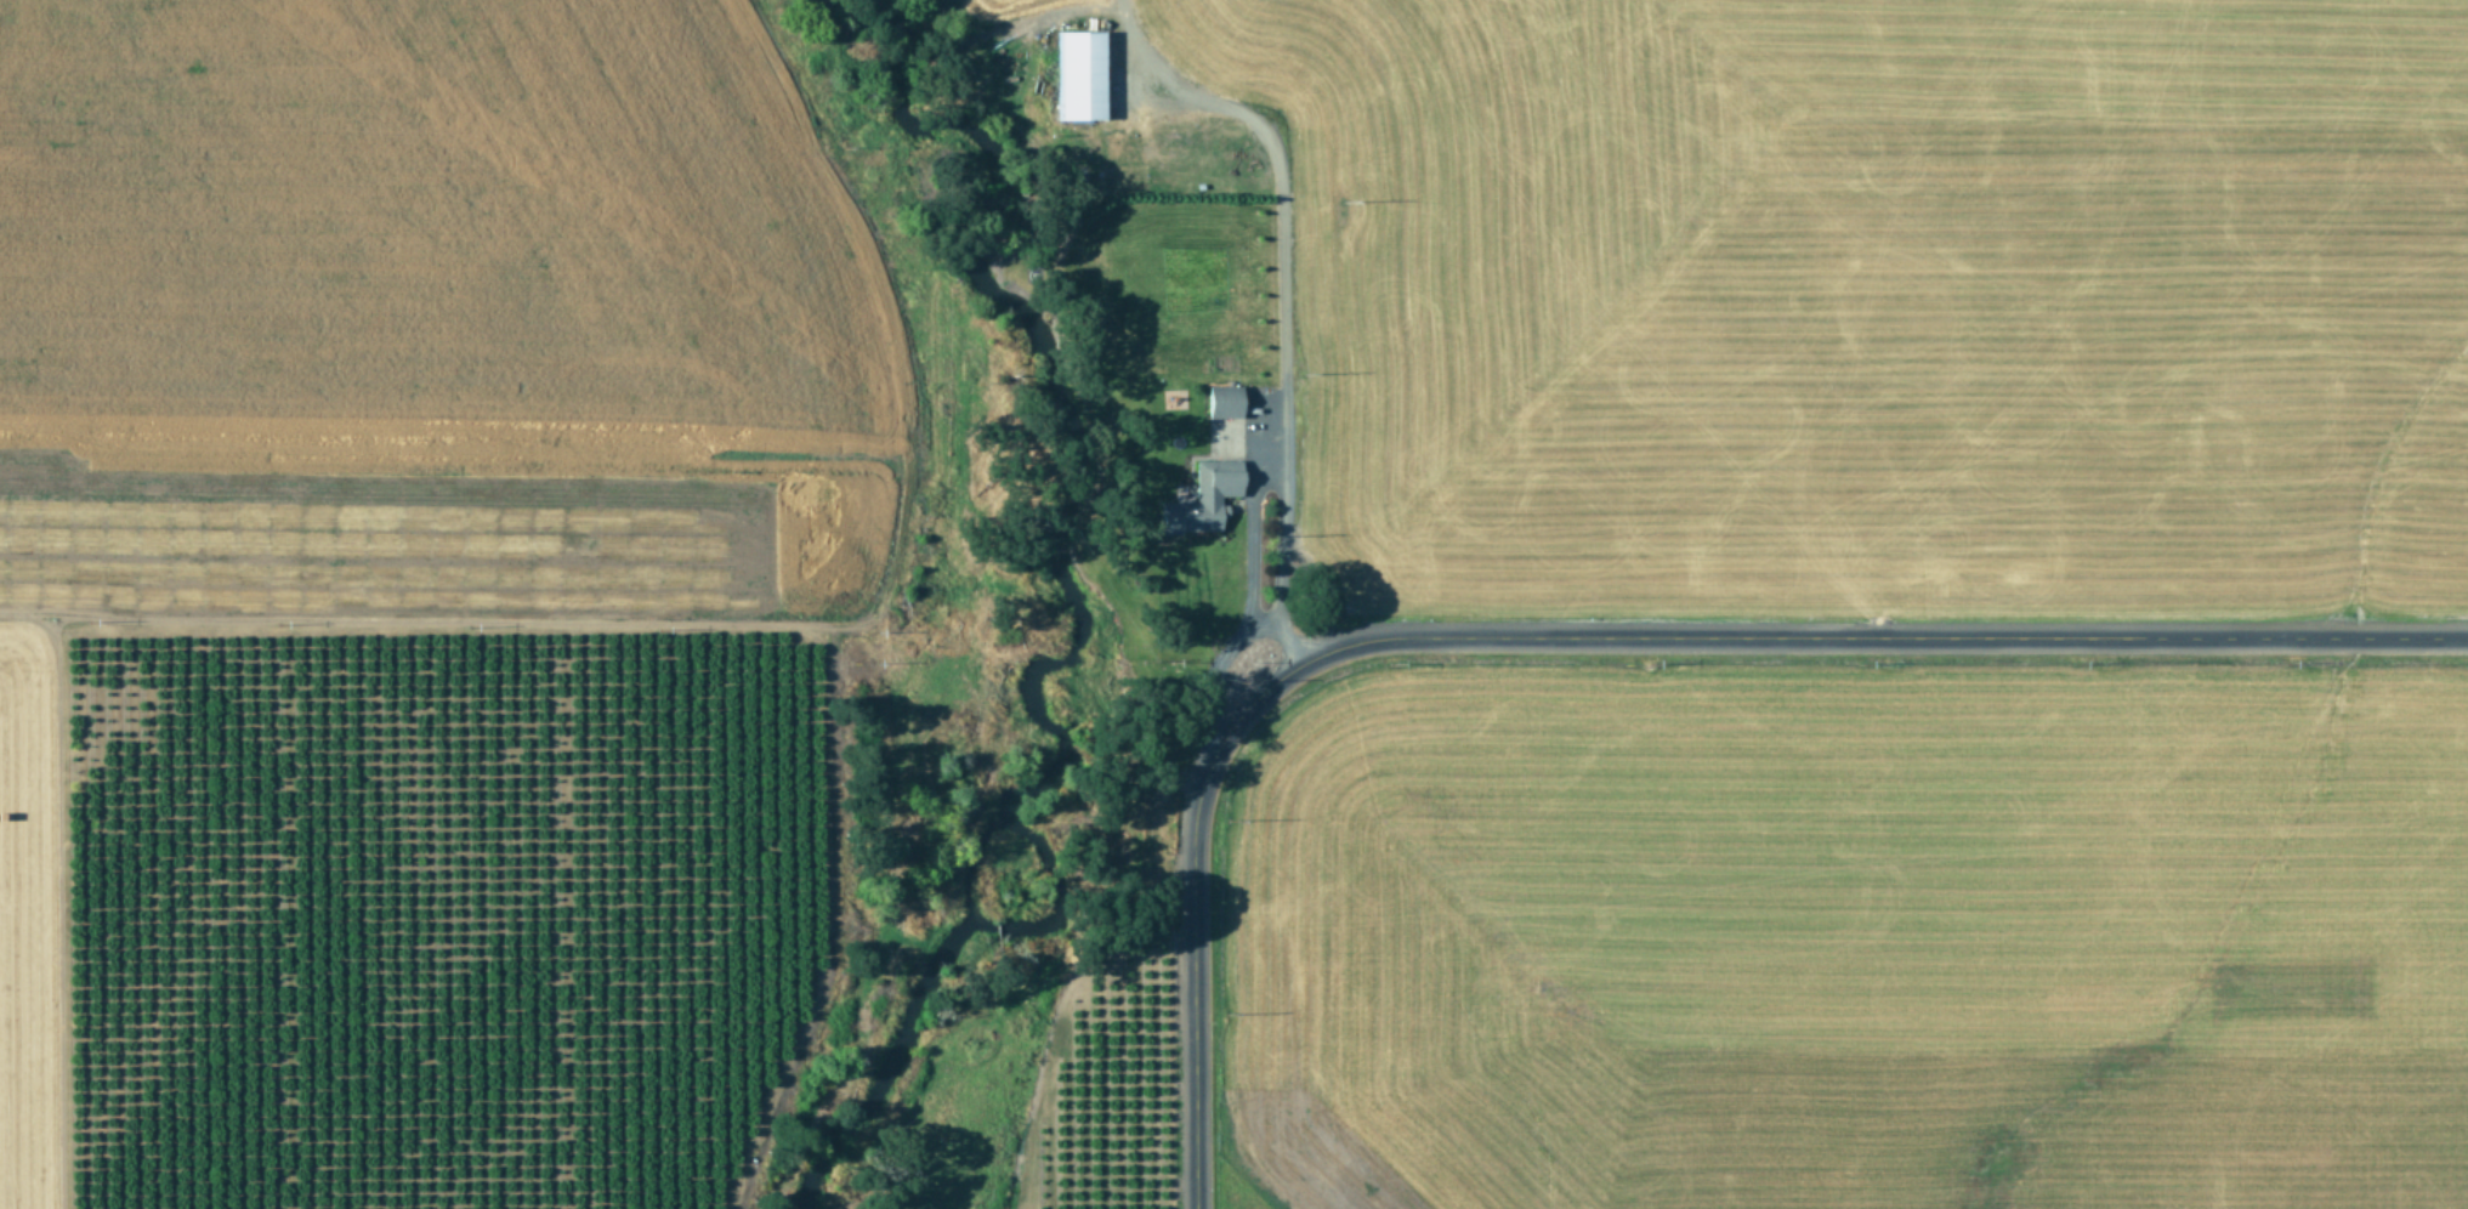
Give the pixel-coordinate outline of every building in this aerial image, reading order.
[(1056,120),(1101,119),(1099,31),(1055,32),(1056,120)] [(1238,386),(1205,387),(1206,418),(1239,417),(1238,386)] [(1158,503),(1158,533),(1218,532),(1218,517),(1222,517),(1222,497),(1239,496),(1238,461),(1193,462),(1194,503),(1158,503)]
